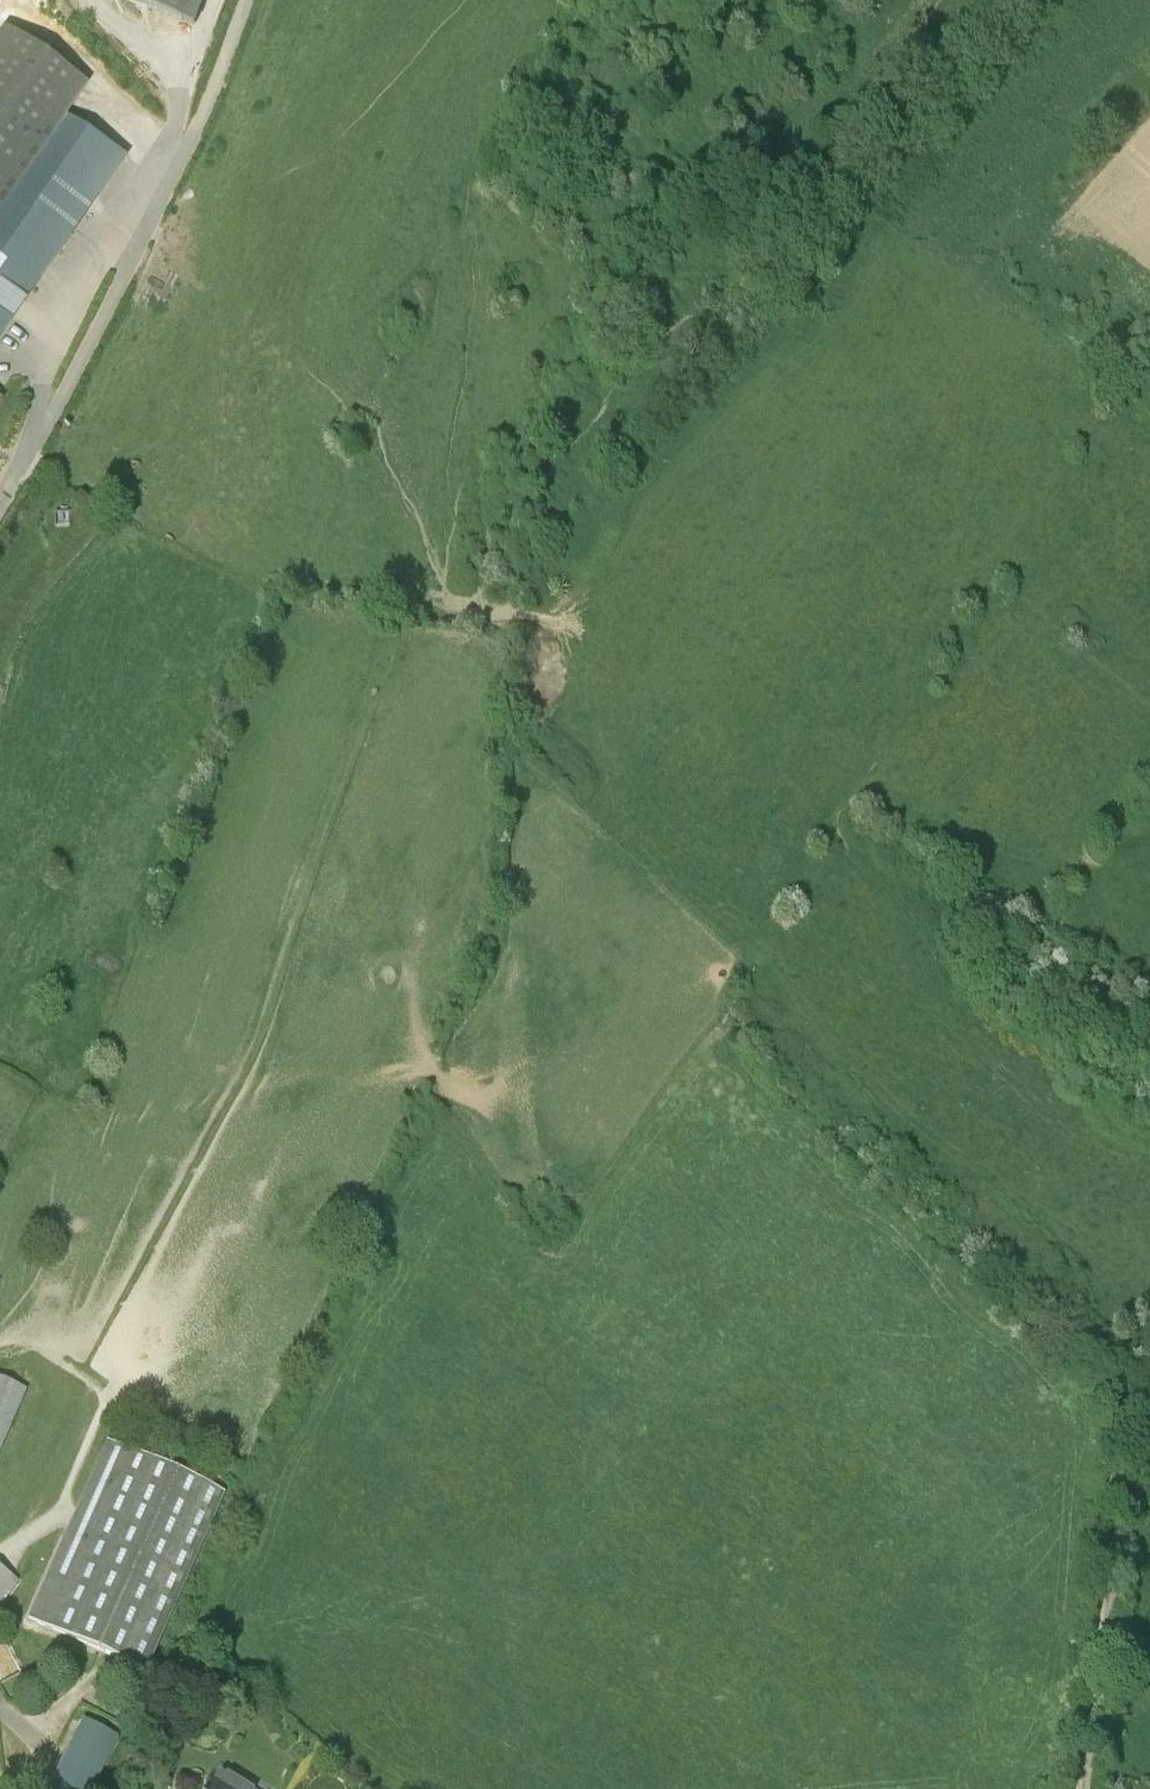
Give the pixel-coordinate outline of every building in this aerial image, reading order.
[(195,25),(205,0),(125,0),(183,20),(195,25)] [(127,157),(65,116),(88,83),(62,65),(41,51),(39,50),(17,35),(8,29),(0,40),(0,336),(127,157)] [(28,1388),(0,1377),(0,1451),(28,1388)] [(146,1673),(226,1492),(107,1439),(27,1621),(146,1673)] [(19,1582),(0,1568),(0,1607),(19,1582)] [(178,1685),(192,1694),(202,1678),(188,1669),(178,1685)] [(119,1738),(83,1720),(48,1788),(93,1788),(119,1738)] [(229,1773),(227,1775),(222,1771),(217,1779),(216,1779),(210,1788),(255,1788),(229,1773)]
